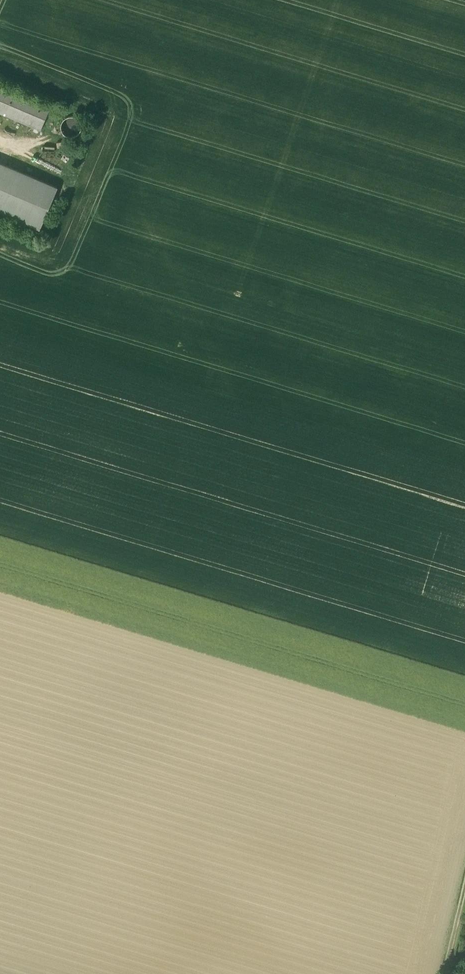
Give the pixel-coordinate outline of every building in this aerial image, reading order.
[(0,86),(0,112),(41,129),(50,107),(0,86)] [(81,130),(81,126),(81,122),(78,119),(75,117),(71,116),(67,117),(64,119),(61,122),(61,126),(62,130),(64,134),(67,136),(71,137),(75,136),(79,134),(81,130)] [(0,158),(0,206),(40,223),(57,182),(0,158)]
